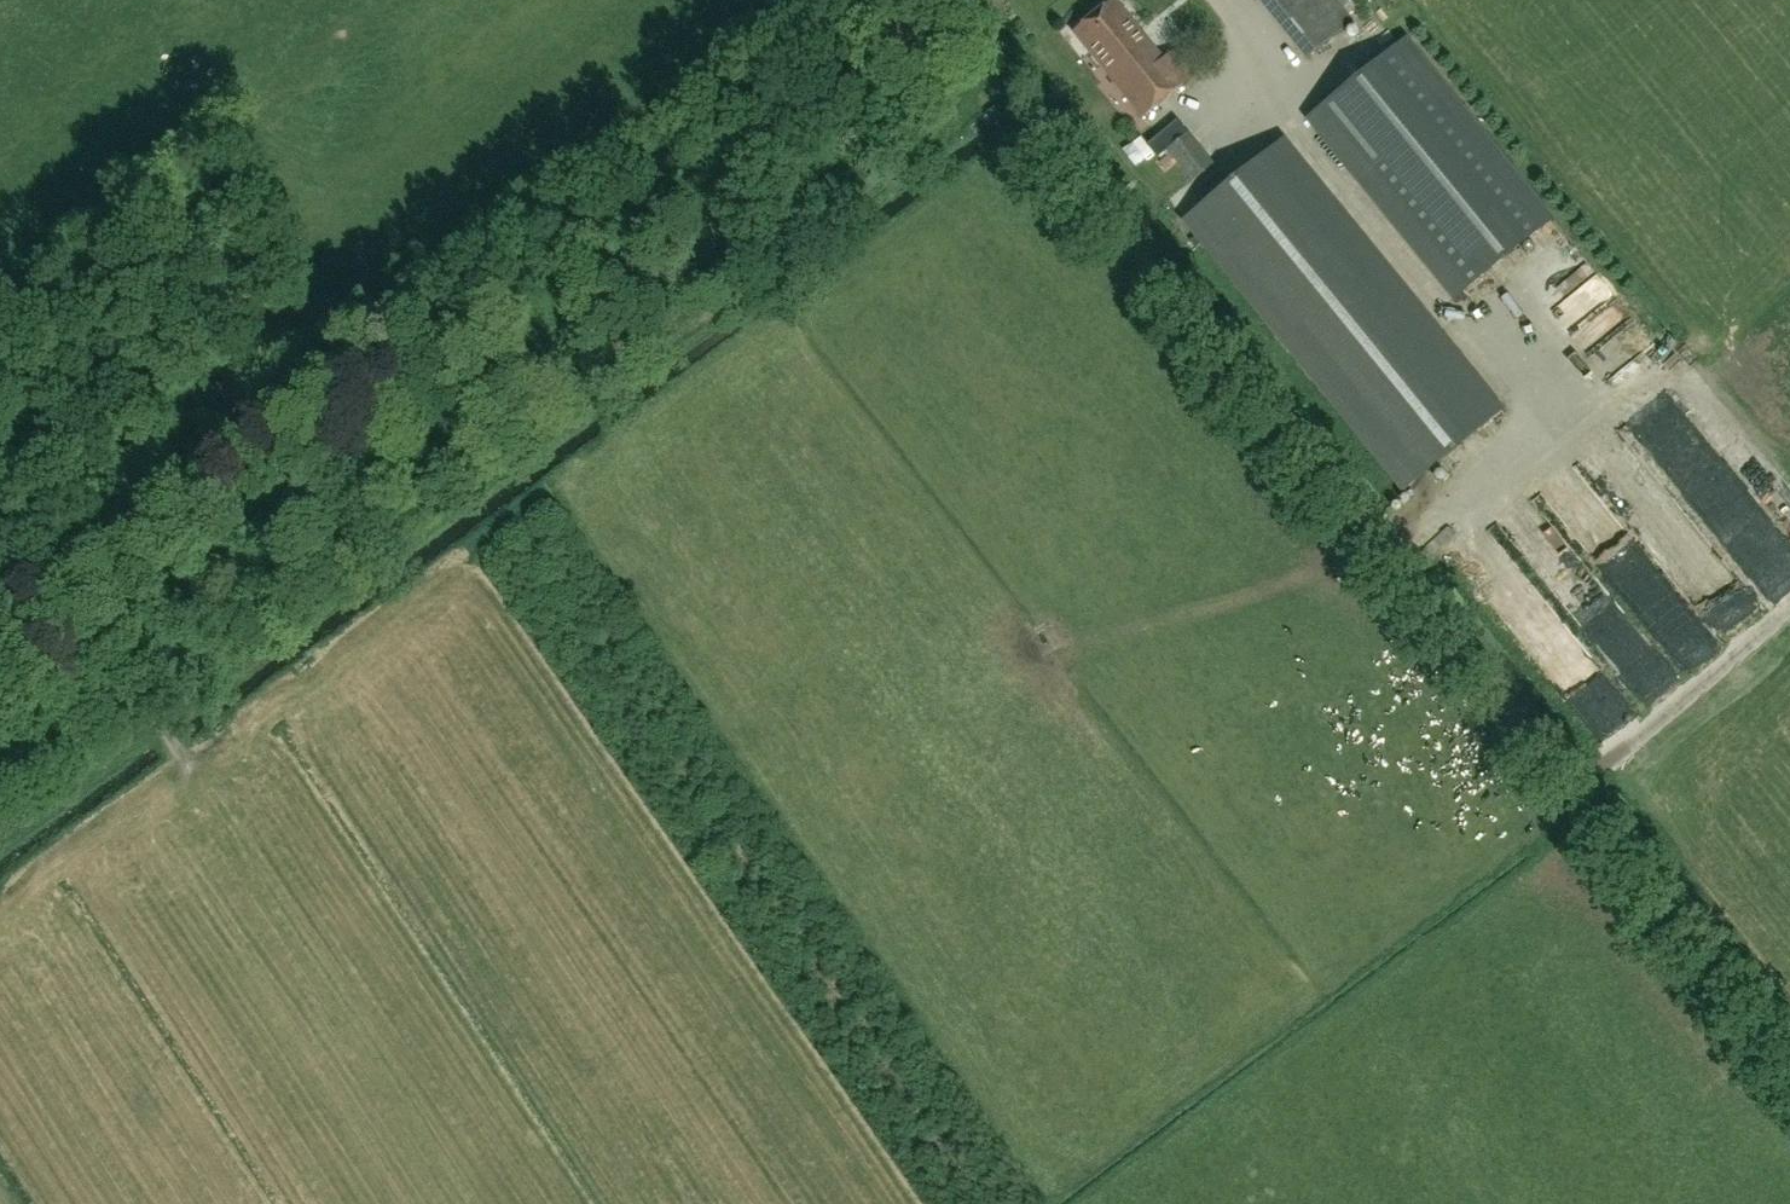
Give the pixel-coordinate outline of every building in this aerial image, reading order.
[(1142,118),(1197,74),(1177,50),(1164,60),(1116,0),(1114,0),(1073,33),(1142,118)] [(1355,21),(1338,0),(1259,0),(1308,60),(1355,21)] [(1551,219),(1405,40),(1308,119),(1453,298),(1551,219)] [(1167,151),(1193,182),(1215,164),(1189,133),(1167,151)] [(1184,220),(1404,490),(1502,411),(1282,140),(1184,220)] [(1551,308),(1571,327),(1582,316),(1562,297),(1551,308)] [(1774,608),(1636,428),(1625,436),(1613,421),(1587,440),(1737,636),(1774,608)] [(1636,715),(1498,518),(1470,538),(1608,734),(1636,715)] [(1660,642),(1625,614),(1606,638),(1641,666),(1660,642)]
